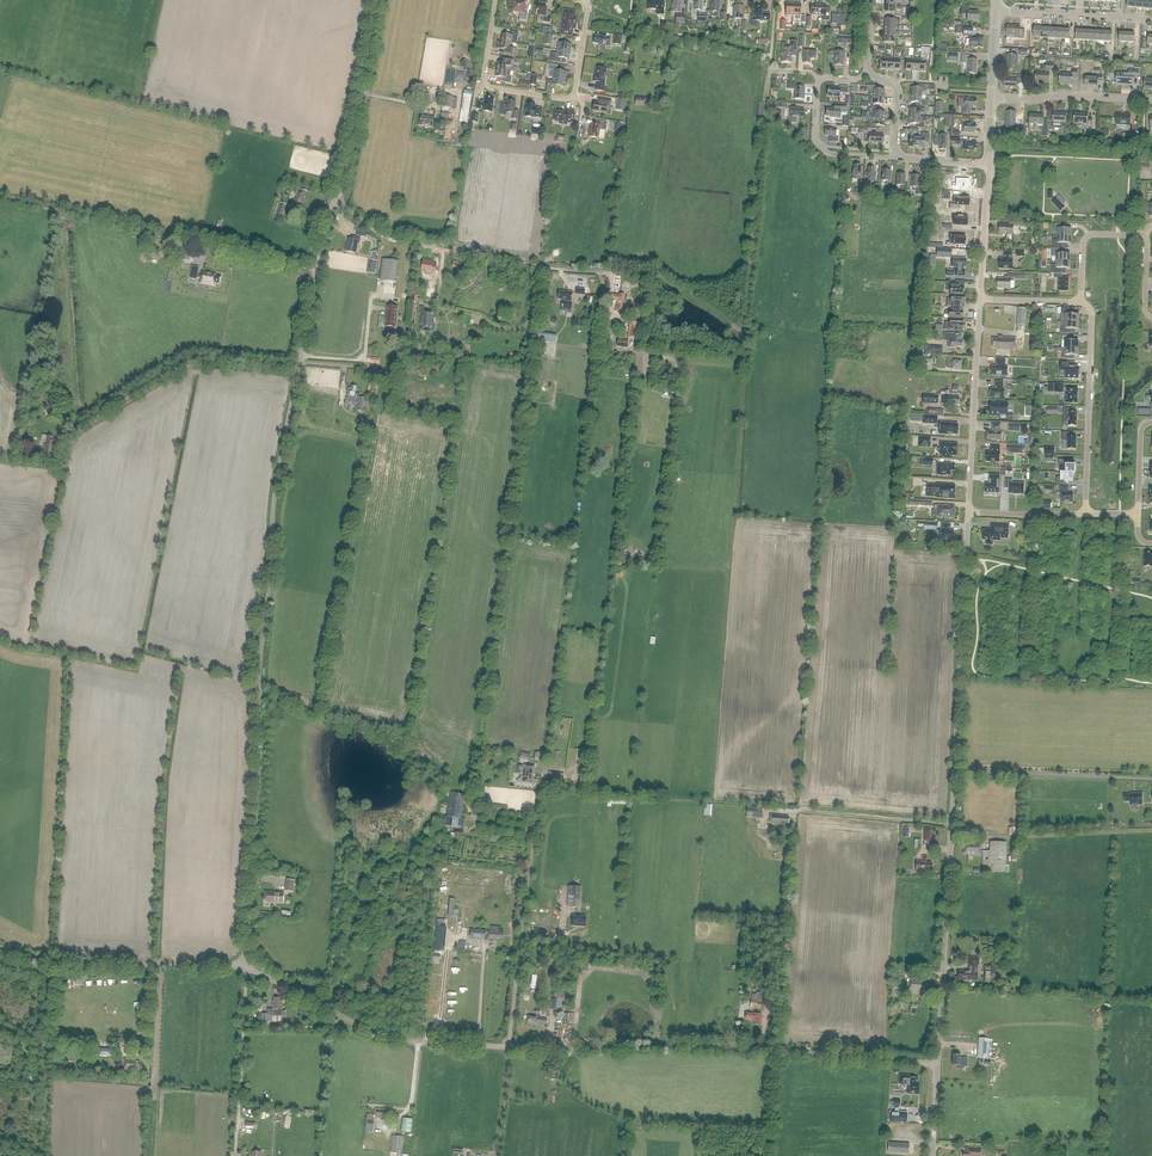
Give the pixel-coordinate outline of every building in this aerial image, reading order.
[(526,20),(527,12),(523,12),(525,2),(518,0),(513,0),(513,4),(512,11),(520,12),(519,19),(526,20)] [(664,9),(664,2),(656,2),(657,0),(649,0),(649,1),(648,1),(647,9),(656,9),(656,14),(664,14),(664,9)] [(671,12),(680,12),(680,0),(672,0),(671,12)] [(702,0),(694,0),(694,10),(702,11),(702,0)] [(719,0),(715,0),(711,0),(710,12),(711,12),(710,15),(712,17),(717,17),(718,15),(718,12),(719,12),(719,0)] [(1127,7),(1135,8),(1136,0),(1128,0),(1127,7)] [(1135,8),(1142,9),(1143,0),(1136,0),(1135,8)] [(1142,9),(1150,10),(1151,1),(1149,0),(1146,0),(1143,0),(1142,9)] [(542,22),(550,23),(551,15),(546,14),(547,8),(545,8),(546,3),(538,2),(537,10),(539,10),(538,15),(542,15),(542,22)] [(819,5),(818,15),(822,16),(822,20),(829,21),(829,12),(826,12),(826,5),(819,5)] [(901,6),(900,6),(886,5),(885,12),(895,13),(896,8),(901,9),(901,6)] [(743,19),(744,6),(734,6),(733,19),(743,19)] [(753,20),(752,21),(757,21),(762,21),(762,20),(770,21),(770,13),(762,13),(762,7),(754,7),(754,13),(753,13),(753,20)] [(978,20),(979,12),(969,11),(969,7),(962,7),(962,14),(967,14),(967,20),(978,20)] [(832,13),(831,24),(838,24),(838,26),(841,26),(843,26),(844,25),(844,23),(847,23),(847,19),(848,14),(841,14),(842,8),(837,8),(837,13),(832,13)] [(564,10),(561,34),(571,35),(572,28),(575,28),(577,17),(574,17),(575,12),(564,10)] [(685,15),(676,15),(675,22),(684,23),(685,15)] [(896,27),(896,28),(899,28),(899,25),(896,25),(896,22),(899,23),(900,19),(897,19),(885,18),(884,26),(896,27)] [(777,30),(791,31),(791,25),(786,24),(786,21),(777,20),(777,30)] [(1024,38),(1025,31),(1020,30),(1020,26),(1007,25),(1006,34),(1019,35),(1019,37),(1024,38)] [(841,31),(841,26),(838,26),(837,29),(831,29),(830,34),(842,35),(842,33),(841,31)] [(896,31),(896,28),(896,27),(884,26),(883,34),(895,35),(895,34),(899,34),(899,31),(896,31)] [(963,36),(972,36),(972,28),(956,27),(956,33),(963,34),(963,36)] [(1041,38),(1042,28),(1034,27),(1033,41),(1040,41),(1041,38)] [(1065,43),(1065,39),(1070,39),(1070,30),(1063,29),(1062,39),(1062,43),(1065,43)] [(516,44),(517,39),(518,32),(510,31),(509,35),(502,34),(501,41),(511,43),(516,44)] [(1099,41),(1104,41),(1105,32),(1097,31),(1097,41),(1097,44),(1099,44),(1099,41)] [(1107,42),(1112,42),(1112,32),(1105,32),(1104,41),(1104,45),(1107,45),(1107,42)] [(1121,42),(1126,42),(1127,32),(1120,32),(1119,47),(1121,47),(1121,42)] [(1127,32),(1126,42),(1126,47),(1129,47),(1129,42),(1134,43),(1135,33),(1127,32)] [(553,35),(545,34),(544,44),(551,45),(553,35)] [(622,35),(614,34),(613,44),(620,45),(622,35)] [(895,35),(883,34),(883,42),(895,43),(898,43),(898,40),(895,40),(895,35)] [(598,45),(609,46),(610,37),(600,36),(600,37),(595,36),(594,43),(599,44),(598,45)] [(969,39),(966,39),(966,45),(969,45),(969,47),(982,47),(983,38),(975,38),(969,38),(969,39)] [(796,57),(797,41),(790,40),(790,48),(782,47),(781,61),(791,62),(792,57),(796,57)] [(501,53),(506,54),(515,55),(516,48),(510,47),(511,43),(501,41),(499,48),(502,49),(501,53)] [(557,50),(570,52),(571,45),(558,43),(557,50)] [(816,59),(817,50),(803,49),(802,58),(804,58),(803,63),(809,63),(810,58),(816,59)] [(1039,58),(1040,51),(1035,51),(1035,49),(1030,49),(1030,57),(1039,58)] [(569,59),(570,52),(557,50),(557,53),(551,52),(550,61),(558,62),(559,58),(569,59)] [(830,56),(834,57),(834,62),(835,62),(835,65),(843,65),(843,61),(844,61),(844,52),(830,51),(829,52),(829,55),(830,56)] [(967,68),(966,73),(976,74),(977,60),(969,59),(969,56),(962,55),(961,63),(963,63),(963,68),(967,68)] [(1017,70),(1018,55),(1007,55),(1006,70),(1017,70)] [(510,71),(511,67),(513,67),(514,60),(500,58),(500,62),(497,62),(496,69),(510,71)] [(1054,71),(1054,64),(1046,64),(1046,73),(1036,72),(1035,82),(1049,82),(1050,71),(1054,71)] [(553,78),(566,80),(567,72),(557,71),(558,66),(548,65),(547,69),(549,70),(548,77),(553,78)] [(603,68),(603,67),(599,66),(599,67),(596,67),(595,76),(594,76),(593,81),(597,82),(595,90),(603,91),(604,82),(605,76),(604,75),(605,68),(603,68)] [(510,71),(496,69),(495,76),(503,77),(502,82),(510,83),(511,76),(510,75),(510,71)] [(1138,78),(1138,70),(1129,69),(1129,74),(1116,73),(1116,84),(1133,85),(1133,78),(1138,78)] [(456,70),(454,87),(464,88),(465,70),(456,70)] [(1077,78),(1078,70),(1073,70),(1072,74),(1060,73),(1059,83),(1072,84),(1072,78),(1077,78)] [(1102,81),(1103,75),(1095,74),(1095,77),(1085,76),(1085,85),(1097,85),(1097,81),(1102,81)] [(1028,84),(1028,77),(1017,77),(1017,79),(1004,78),(1004,87),(1017,87),(1017,83),(1028,84)] [(566,80),(553,78),(552,81),(547,80),(546,84),(564,87),(566,80)] [(787,88),(786,79),(773,79),(773,88),(787,88)] [(803,99),(804,87),(795,86),(796,83),(787,82),(787,89),(795,89),(794,99),(803,99)] [(935,85),(926,85),(917,84),(917,88),(911,87),(910,95),(921,95),(922,91),(926,91),(926,90),(934,90),(935,85)] [(873,96),(883,97),(884,90),(879,89),(879,86),(866,85),(866,92),(868,92),(868,96),(873,96)] [(843,93),(843,94),(847,95),(848,87),(839,86),(839,88),(828,87),(827,96),(839,97),(839,93),(843,93)] [(450,107),(451,107),(452,97),(444,95),(440,116),(448,117),(450,107)] [(927,107),(928,100),(925,100),(921,99),(921,95),(910,95),(910,102),(916,102),(916,106),(925,106),(927,107)] [(883,104),(883,97),(873,96),(868,96),(867,102),(861,102),(861,107),(868,107),(873,107),(873,104),(883,104)] [(483,111),(491,112),(493,98),(485,97),(484,101),(477,100),(476,108),(483,109),(483,111)] [(645,98),(636,97),(635,105),(644,106),(645,98)] [(458,122),(467,123),(471,100),(462,98),(458,122)] [(598,98),(598,103),(594,102),(593,111),(605,113),(606,109),(610,109),(611,100),(598,98)] [(616,98),(615,104),(617,105),(616,109),(622,110),(623,105),(625,106),(626,100),(616,98)] [(962,98),(962,106),(963,106),(962,114),(970,115),(970,107),(976,107),(976,100),(971,99),(971,98),(962,98)] [(507,100),(507,104),(502,104),(500,115),(506,116),(506,112),(512,113),(511,119),(517,119),(519,111),(514,111),(515,102),(507,100)] [(935,101),(935,113),(943,113),(943,101),(935,101)] [(533,116),(541,118),(542,109),(535,108),(535,105),(526,104),(524,116),(533,118),(533,116)] [(845,111),(846,109),(846,104),(845,104),(834,104),(834,108),(832,108),(832,109),(826,109),(826,116),(830,116),(830,117),(840,118),(840,112),(845,113),(845,111)] [(909,116),(920,117),(920,113),(924,113),(925,106),(916,106),(916,109),(910,109),(909,116)] [(867,112),(869,112),(869,118),(884,119),(885,112),(877,112),(877,108),(873,107),(868,107),(867,112)] [(788,117),(789,117),(789,121),(789,122),(795,122),(796,121),(796,118),(799,118),(800,117),(803,117),(804,110),(800,110),(800,108),(789,108),(788,117)] [(559,123),(566,124),(567,121),(573,122),(574,113),(573,113),(573,110),(566,109),(565,112),(555,111),(554,120),(560,120),(559,123)] [(1016,112),(1006,112),(1005,128),(1015,129),(1015,123),(1017,123),(1018,120),(1016,120),(1016,112)] [(479,114),(471,113),(470,121),(478,123),(479,114)] [(1054,113),(1053,126),(1061,127),(1061,126),(1061,125),(1066,125),(1066,122),(1066,113),(1054,113)] [(1092,126),(1092,118),(1088,118),(1088,114),(1080,114),(1080,113),(1075,113),(1074,123),(1084,124),(1084,126),(1092,126)] [(1043,115),(1030,114),(1030,124),(1043,124),(1043,136),(1047,136),(1047,129),(1049,129),(1050,124),(1048,123),(1048,119),(1043,119),(1043,115)] [(1117,114),(1116,124),(1130,125),(1130,115),(1117,114)] [(432,127),(434,117),(421,115),(420,125),(432,127)] [(920,117),(909,116),(909,123),(916,124),(916,127),(924,128),(924,121),(925,121),(926,117),(920,117)] [(884,126),(884,119),(869,118),(868,124),(867,123),(866,129),(876,129),(876,125),(884,126)] [(589,137),(598,138),(599,129),(606,130),(607,122),(597,120),(597,125),(591,124),(589,137)] [(969,121),(969,124),(962,124),(962,132),(973,133),(973,131),(976,132),(976,126),(974,125),(974,121),(973,120),(970,120),(969,121)] [(623,133),(624,130),(625,125),(621,124),(615,123),(613,131),(623,133)] [(836,126),(833,126),(833,129),(825,128),(825,135),(829,136),(829,141),(837,142),(838,136),(835,136),(836,126)] [(541,128),(533,127),(532,134),(540,135),(541,128)] [(1109,131),(1105,128),(1101,130),(1101,135),(1105,137),(1109,135),(1109,131)] [(863,142),(869,142),(869,143),(883,144),(883,135),(868,134),(868,129),(859,129),(859,133),(864,134),(863,142)] [(1097,131),(1087,130),(1087,139),(1097,140),(1097,131)] [(909,147),(916,147),(917,137),(913,136),(913,132),(910,132),(909,147)] [(917,137),(916,147),(924,148),(924,141),(928,142),(929,133),(922,133),(921,137),(917,137)] [(947,136),(939,135),(939,138),(934,138),(934,146),(938,146),(938,147),(939,147),(939,149),(945,150),(945,147),(946,147),(947,136)] [(955,145),(962,145),(962,149),(974,150),(974,149),(976,149),(977,143),(974,143),(974,142),(959,141),(959,137),(951,137),(951,141),(955,142),(955,145)] [(860,179),(861,170),(860,170),(860,165),(854,165),(854,170),(853,170),(852,178),(860,179)] [(866,177),(866,181),(874,182),(875,173),(874,173),(874,168),(868,167),(868,172),(867,172),(867,173),(866,173),(865,173),(865,176),(866,177)] [(889,185),(890,170),(883,170),(882,180),(886,181),(886,185),(889,185)] [(904,183),(905,174),(897,174),(896,185),(901,185),(901,192),(907,192),(908,184),(904,183)] [(916,191),(916,194),(922,195),(922,186),(918,186),(919,175),(912,175),(911,187),(913,187),(913,191),(916,191)] [(952,190),(959,190),(959,187),(969,187),(969,179),(956,178),(955,183),(952,183),(952,190)] [(295,195),(296,195),(295,200),(294,200),(292,205),(301,209),(305,198),(304,197),(306,191),(301,190),(300,193),(296,191),(295,195)] [(949,204),(949,208),(957,209),(958,205),(969,205),(969,197),(954,196),(954,204),(949,204)] [(1056,198),(1052,202),(1060,211),(1065,207),(1056,198)] [(285,204),(280,202),(275,217),(280,219),(285,204)] [(953,224),(966,225),(967,217),(953,216),(953,224)] [(999,228),(999,229),(999,230),(999,231),(998,232),(999,233),(1012,234),(1013,227),(1020,227),(1025,227),(1025,222),(1009,221),(1009,225),(1000,224),(999,225),(999,226),(999,228)] [(1071,236),(1071,229),(1063,229),(1063,223),(1053,223),(1053,231),(1058,231),(1058,236),(1071,236)] [(964,244),(965,235),(950,235),(950,243),(947,242),(947,246),(952,246),(952,243),(964,244)] [(356,253),(357,244),(359,244),(360,238),(351,236),(351,239),(348,238),(345,251),(356,253)] [(1053,240),(1052,248),(1062,248),(1062,243),(1070,243),(1071,236),(1058,236),(1058,240),(1053,240)] [(142,254),(158,257),(159,251),(143,247),(142,254)] [(951,249),(937,248),(937,256),(951,257),(951,249)] [(1057,261),(1069,261),(1070,254),(1062,253),(1062,248),(1052,248),(1052,256),(1057,256),(1057,261)] [(1013,269),(1013,260),(1012,260),(1012,252),(1004,251),(1004,260),(999,259),(999,268),(1013,269)] [(927,255),(926,265),(935,265),(935,256),(927,255)] [(961,260),(961,259),(952,258),(952,265),(956,265),(955,270),(953,269),(953,271),(951,271),(951,269),(946,269),(946,276),(954,276),(964,276),(964,269),(963,268),(963,267),(965,267),(966,260),(961,260)] [(369,259),(366,272),(374,274),(377,261),(369,259)] [(399,261),(382,259),(379,280),(397,282),(399,261)] [(422,262),(421,270),(435,272),(436,266),(436,265),(435,264),(434,263),(433,263),(433,261),(425,260),(424,260),(423,261),(422,262)] [(466,271),(468,264),(453,260),(451,267),(466,271)] [(1069,268),(1069,261),(1057,261),(1057,265),(1051,265),(1051,273),(1062,274),(1062,268),(1069,268)] [(219,284),(221,275),(220,276),(216,275),(216,274),(202,271),(201,276),(197,275),(198,268),(192,266),(190,278),(196,279),(196,278),(201,279),(200,283),(214,286),(214,282),(219,283),(219,284)] [(1055,278),(1059,278),(1058,290),(1068,291),(1068,278),(1062,278),(1062,274),(1055,274),(1055,278)] [(1013,281),(1013,277),(1005,277),(1005,278),(998,278),(997,288),(1010,289),(1011,281),(1013,281)] [(963,295),(963,291),(964,288),(958,287),(959,283),(947,282),(947,290),(950,290),(950,294),(951,294),(963,295)] [(568,302),(571,302),(572,292),(567,292),(559,291),(558,300),(562,300),(562,301),(563,301),(562,304),(561,310),(562,310),(562,311),(570,312),(570,311),(572,311),(572,306),(568,305),(568,302)] [(418,295),(412,294),(408,325),(412,325),(415,307),(417,304),(418,295)] [(626,302),(627,297),(624,297),(625,295),(619,294),(619,296),(613,295),(612,300),(616,301),(615,311),(624,312),(626,302)] [(964,295),(963,295),(951,294),(951,298),(947,298),(947,306),(950,306),(961,307),(961,302),(964,302),(964,299),(964,295)] [(397,307),(387,306),(385,326),(388,327),(389,328),(391,328),(392,327),(395,327),(397,307)] [(419,331),(434,332),(435,311),(424,310),(424,307),(418,306),(417,314),(420,314),(419,331)] [(962,311),(961,311),(961,307),(950,306),(950,311),(945,310),(945,314),(949,314),(949,318),(950,318),(961,319),(962,315),(962,311)] [(1061,317),(1061,321),(1062,321),(1066,321),(1079,322),(1079,314),(1070,314),(1071,308),(1061,307),(1061,317)] [(995,312),(994,319),(1008,320),(1007,320),(1007,316),(1012,316),(1012,308),(1004,308),(1004,312),(995,312)] [(1017,325),(1025,326),(1026,309),(1018,308),(1017,325)] [(963,319),(961,319),(950,318),(950,322),(945,322),(944,329),(957,330),(957,326),(963,326),(963,323),(962,323),(963,319)] [(994,319),(995,320),(995,327),(1004,328),(1004,332),(1012,332),(1012,325),(1008,324),(1008,320),(994,319)] [(1062,325),(1061,333),(1069,334),(1069,329),(1079,329),(1079,322),(1066,321),(1062,321),(1062,325)] [(637,339),(639,323),(630,322),(628,337),(637,339)] [(555,343),(556,335),(538,332),(536,340),(555,343)] [(994,343),(993,343),(1007,344),(1007,340),(1011,340),(1012,332),(1004,332),(1004,336),(994,336),(994,343)] [(945,340),(948,340),(947,348),(950,348),(954,348),(954,346),(961,347),(961,346),(962,345),(962,343),(961,342),(961,334),(952,334),(945,333),(945,340)] [(1065,348),(1078,348),(1078,341),(1070,340),(1070,336),(1062,335),(1062,340),(1065,340),(1065,348)] [(627,348),(628,340),(618,339),(616,346),(627,348)] [(993,343),(992,351),(1002,351),(1002,356),(1009,356),(1010,348),(1006,348),(1006,344),(1007,344),(993,343)] [(942,355),(942,346),(924,345),(924,354),(942,355)] [(1069,359),(1069,355),(1078,355),(1078,348),(1065,348),(1059,347),(1059,351),(1061,352),(1062,352),(1062,358),(1069,359)] [(948,356),(948,359),(948,361),(948,364),(952,365),(952,369),(960,369),(961,360),(952,359),(952,356),(948,356)] [(1007,376),(1008,367),(1005,366),(1005,359),(997,359),(996,366),(992,366),(992,375),(1007,376)] [(1060,362),(1060,370),(1066,370),(1066,377),(1067,377),(1068,378),(1071,378),(1078,378),(1078,374),(1080,374),(1080,369),(1079,369),(1079,367),(1075,367),(1075,362),(1071,362),(1060,362)] [(1004,398),(1005,389),(1003,389),(1003,382),(996,381),(995,389),(991,388),(990,397),(1004,398)] [(1049,383),(1049,392),(1066,392),(1066,403),(1077,403),(1078,388),(1063,388),(1063,384),(1049,383)] [(365,412),(368,398),(358,396),(357,401),(355,401),(357,393),(355,393),(356,387),(352,386),(351,388),(349,388),(346,404),(354,406),(355,403),(356,403),(355,410),(365,412)] [(938,396),(923,395),(922,403),(938,404),(938,396)] [(942,404),(947,404),(954,405),(954,403),(959,404),(960,398),(958,398),(958,397),(943,396),(942,404)] [(991,403),(991,404),(991,415),(999,416),(999,414),(1008,414),(1008,404),(991,403)] [(1141,414),(1145,407),(1139,404),(1135,410),(1141,414)] [(1064,408),(1064,422),(1068,423),(1068,426),(1077,426),(1077,413),(1073,412),(1073,408),(1064,408)] [(923,423),(932,423),(932,416),(923,415),(923,423)] [(957,434),(957,424),(949,423),(940,422),(939,433),(949,434),(949,433),(957,434)] [(1002,440),(1002,432),(1000,432),(1001,425),(992,424),(992,431),(989,431),(988,439),(1002,440)] [(1020,424),(1009,424),(1009,431),(1020,432),(1020,424)] [(1062,432),(1062,441),(1063,441),(1063,449),(1068,449),(1076,450),(1076,438),(1069,437),(1069,432),(1062,432)] [(52,456),(55,440),(52,439),(53,437),(47,435),(46,435),(46,436),(41,435),(40,441),(45,442),(43,454),(52,456)] [(920,445),(929,446),(929,438),(920,437),(920,445)] [(956,454),(956,444),(941,443),(940,453),(943,453),(942,455),(949,455),(949,454),(956,454)] [(1008,445),(1007,450),(1018,450),(1018,453),(1023,453),(1023,446),(1018,445),(1008,445)] [(999,462),(1000,453),(1000,446),(991,446),(991,452),(988,452),(987,461),(999,462)] [(1061,472),(1073,473),(1073,472),(1075,472),(1075,465),(1070,465),(1070,463),(1068,463),(1068,460),(1059,460),(1058,467),(1061,467),(1061,472)] [(955,470),(955,464),(951,464),(951,463),(937,462),(937,474),(950,475),(950,470),(955,470)] [(1073,481),(1073,473),(1061,472),(1061,477),(1056,477),(1056,485),(1066,485),(1066,482),(1068,482),(1068,480),(1073,481)] [(999,475),(990,475),(990,484),(988,484),(986,486),(985,491),(995,492),(999,489),(999,475)] [(1009,493),(1023,493),(1023,484),(1012,483),(1012,479),(1005,479),(1004,489),(1009,489),(1009,493)] [(937,496),(945,497),(946,498),(949,498),(950,497),(954,497),(955,495),(955,488),(955,486),(948,485),(944,484),(944,485),(937,485),(937,486),(928,485),(927,495),(937,496)] [(1069,487),(1060,487),(1060,493),(1061,494),(1061,502),(1073,502),(1073,493),(1068,493),(1069,487)] [(954,517),(954,507),(948,506),(948,505),(944,505),(944,506),(938,506),(938,505),(934,505),(934,508),(938,508),(937,516),(954,517)] [(936,530),(937,522),(919,521),(919,524),(925,524),(925,527),(926,527),(926,529),(936,530)] [(953,540),(954,531),(950,530),(950,524),(942,523),(942,530),(940,530),(940,539),(953,540)] [(1008,537),(1009,525),(992,524),(991,529),(983,529),(983,539),(987,539),(987,544),(993,544),(993,539),(1001,540),(1001,537),(1008,537)] [(1144,566),(1151,567),(1151,553),(1144,553),(1144,566)] [(519,758),(528,760),(529,753),(520,751),(519,758)] [(545,760),(545,753),(535,752),(534,760),(542,761),(542,759),(545,760)] [(534,775),(535,766),(523,765),(522,774),(523,774),(523,777),(523,783),(532,784),(533,775),(534,775)] [(447,816),(445,826),(454,827),(453,832),(462,834),(465,819),(460,818),(464,795),(451,792),(447,816)] [(1137,805),(1142,805),(1142,793),(1130,793),(1130,795),(1124,795),(1124,801),(1130,801),(1130,805),(1132,805),(1132,808),(1133,809),(1136,809),(1137,808),(1137,805)] [(506,811),(507,805),(492,803),(491,809),(506,811)] [(747,806),(746,817),(762,818),(763,808),(747,806)] [(788,823),(789,817),(786,817),(786,815),(770,814),(770,823),(782,824),(782,822),(788,823)] [(990,851),(981,850),(981,842),(970,842),(970,843),(962,843),(961,848),(964,848),(963,854),(970,854),(970,855),(981,856),(983,856),(982,872),(994,872),(994,871),(1002,872),(1003,864),(1005,864),(1006,861),(1006,842),(990,842),(990,851)] [(922,869),(931,870),(931,862),(926,862),(927,857),(923,856),(922,862),(916,862),(916,870),(922,870),(922,869)] [(295,880),(286,879),(284,891),(293,892),(295,880)] [(581,887),(568,886),(567,907),(579,908),(581,887)] [(283,902),(284,893),(265,891),(264,901),(283,902)] [(585,926),(586,916),(572,915),(572,925),(585,926)] [(470,937),(472,937),(485,938),(497,940),(497,938),(502,939),(503,933),(500,933),(501,927),(491,927),(491,931),(472,930),(466,929),(466,936),(470,936),(470,937)] [(765,949),(761,945),(755,950),(758,954),(761,952),(765,949)] [(968,956),(968,963),(968,972),(958,971),(957,978),(965,979),(965,982),(970,982),(970,979),(976,980),(977,972),(977,964),(979,964),(979,957),(977,957),(976,958),(974,957),(974,956),(968,956)] [(929,987),(929,982),(921,981),(922,980),(919,980),(919,979),(910,978),(909,991),(916,992),(916,990),(926,991),(926,986),(929,987)] [(759,992),(756,992),(755,998),(751,998),(750,1008),(762,1009),(764,990),(760,989),(759,992)] [(564,997),(565,993),(554,992),(554,998),(551,998),(550,1009),(556,1009),(561,1009),(562,999),(564,997)] [(281,1016),(281,1005),(282,1005),(282,1001),(279,1001),(279,998),(274,998),(274,1000),(272,1000),(272,1009),(267,1009),(267,1014),(262,1014),(262,1026),(268,1026),(268,1016),(281,1016)] [(546,1024),(546,1019),(541,1018),(541,1017),(538,1017),(538,1014),(539,1014),(539,1010),(536,1010),(535,1013),(536,1013),(536,1016),(528,1016),(527,1023),(544,1025),(544,1023),(546,1024)] [(752,1023),(752,1024),(760,1025),(761,1014),(754,1013),(746,1012),(745,1019),(750,1020),(752,1023)] [(977,1057),(987,1058),(988,1039),(978,1038),(977,1057)] [(117,1057),(117,1050),(96,1048),(96,1056),(117,1057)] [(953,1065),(955,1065),(957,1068),(962,1069),(964,1067),(967,1067),(968,1058),(960,1057),(960,1055),(953,1054),(953,1065)] [(142,1069),(142,1064),(140,1064),(140,1060),(125,1059),(124,1069),(137,1070),(137,1069),(142,1069)] [(900,1075),(899,1084),(904,1084),(904,1088),(909,1088),(908,1093),(918,1094),(919,1088),(919,1082),(917,1082),(918,1078),(908,1077),(908,1076),(900,1075)] [(384,1118),(384,1119),(384,1121),(389,1121),(389,1117),(392,1117),(392,1111),(390,1111),(390,1109),(385,1108),(385,1109),(375,1108),(374,1117),(384,1118)] [(889,1111),(889,1121),(907,1122),(907,1112),(898,1111),(898,1108),(895,1108),(894,1111),(889,1111)] [(373,1133),(374,1114),(367,1113),(365,1132),(373,1133)] [(412,1119),(402,1118),(401,1131),(411,1132),(412,1119)] [(402,1149),(403,1140),(403,1136),(392,1135),(390,1152),(402,1153),(402,1149)] [(909,1153),(909,1144),(889,1142),(888,1152),(909,1153)] [(981,1147),(967,1146),(966,1152),(963,1152),(963,1155),(980,1155),(981,1147)]
